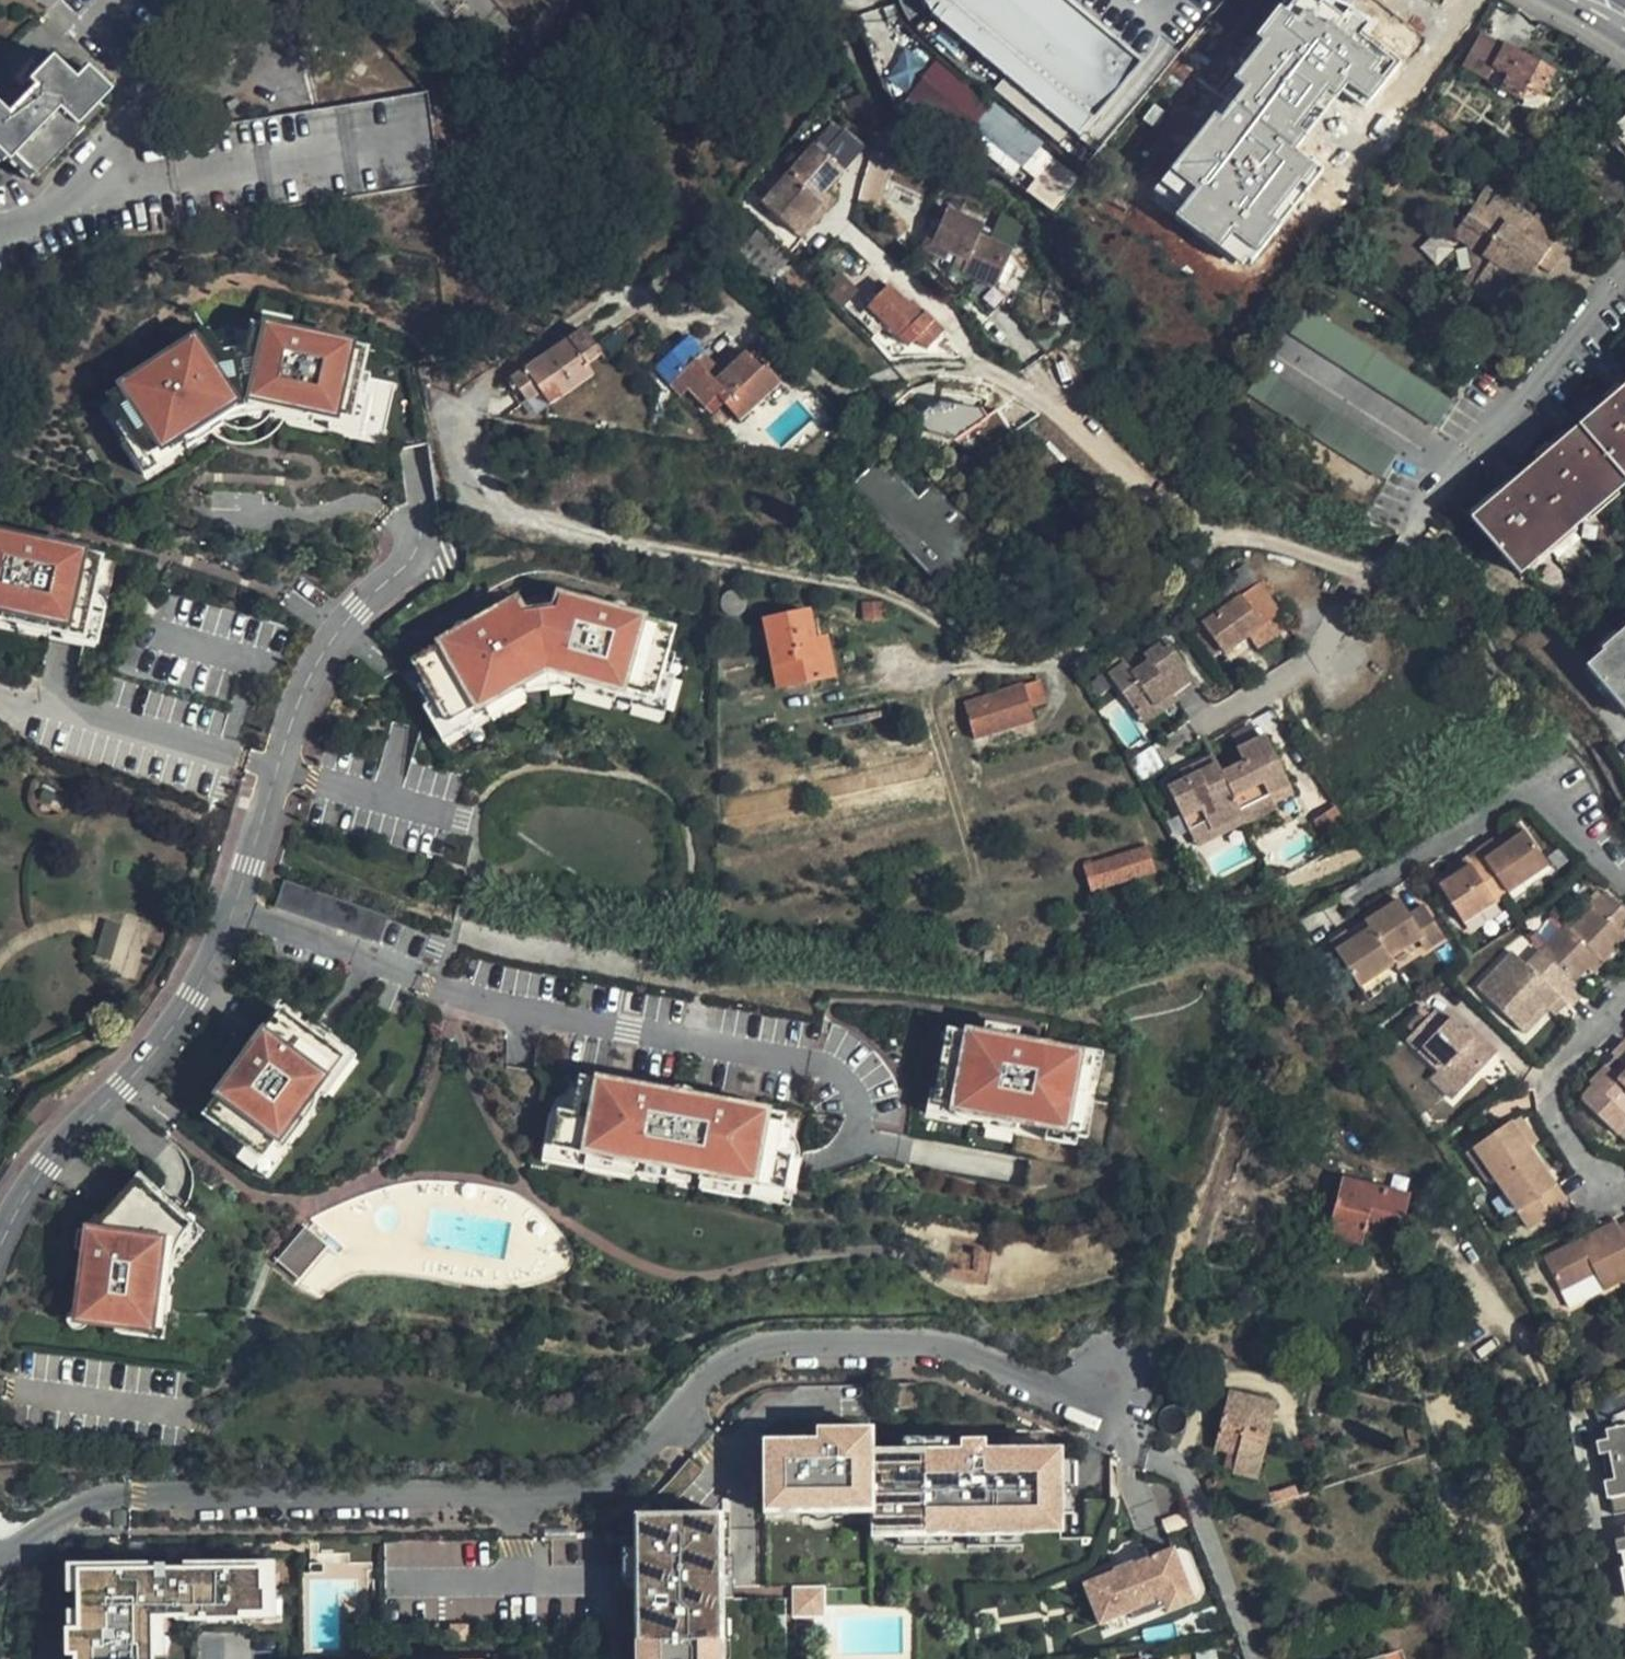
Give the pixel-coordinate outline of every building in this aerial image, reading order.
[(1065,118),(1110,69),(1124,52),(1106,37),(1062,0),(921,0),(1065,118)] [(1392,67),(1313,4),(1299,21),(1289,13),(1282,22),(1266,9),(1246,35),(1255,42),(1225,78),(1238,88),(1206,129),(1201,125),(1151,186),(1171,202),(1162,213),(1206,248),(1218,233),(1244,254),(1274,216),(1268,210),(1302,167),(1278,148),(1320,96),(1350,120),(1392,67)] [(1483,78),(1502,43),(1482,33),(1478,41),(1463,68),(1483,78)] [(1502,43),(1483,78),(1531,105),(1550,71),(1502,43)] [(28,181),(78,129),(73,123),(102,91),(77,67),(69,77),(48,56),(26,79),(32,84),(4,113),(0,109),(0,155),(28,181)] [(960,76),(980,92),(986,85),(982,82),(966,69),(960,76)] [(1055,139),(1066,126),(1006,76),(995,89),(1055,139)] [(185,221),(441,184),(427,94),(172,133),(185,221)] [(1039,140),(985,96),(965,120),(981,133),(1019,165),(1039,140)] [(1616,123),(1622,130),(1617,135),(1624,144),(1624,116),(1616,123)] [(807,146),(760,201),(799,234),(805,228),(810,221),(804,215),(815,202),(812,200),(820,191),(837,171),(807,146)] [(875,151),(858,199),(879,207),(883,196),(896,158),(875,151)] [(1488,188),(1458,233),(1486,252),(1479,262),(1489,269),(1474,292),(1508,314),(1540,268),(1554,277),(1564,260),(1550,250),(1528,235),(1538,222),(1488,188)] [(815,202),(804,215),(810,221),(830,199),(820,191),(812,200),(815,202)] [(951,209),(934,246),(930,244),(927,252),(957,266),(960,258),(970,263),(983,236),(987,226),(951,209)] [(1564,232),(1542,216),(1538,222),(1528,235),(1550,250),(1564,232)] [(1486,252),(1458,233),(1451,243),(1479,262),(1486,252)] [(967,272),(966,275),(999,290),(1017,252),(983,236),(970,263),(967,272)] [(960,258),(957,266),(967,272),(970,263),(960,258)] [(1489,269),(1479,262),(1464,286),(1474,292),(1489,269)] [(814,290),(835,309),(855,287),(851,282),(834,268),(814,290)] [(863,305),(906,345),(914,337),(918,341),(925,347),(942,329),(920,308),(917,312),(906,302),(884,282),(863,305)] [(906,302),(917,312),(920,308),(909,298),(906,302)] [(223,359),(204,330),(104,395),(119,418),(144,457),(227,403),(253,398),(350,419),(365,347),(249,322),(242,355),(223,359)] [(1092,330),(1089,326),(1081,332),(1084,336),(1092,330)] [(1322,352),(1439,433),(1457,408),(1340,327),(1322,352)] [(580,333),(509,381),(519,396),(527,408),(533,404),(541,398),(549,411),(591,382),(584,371),(599,361),(580,333)] [(217,349),(223,359),(242,355),(244,343),(217,349)] [(739,422),(780,384),(774,378),(779,372),(758,350),(749,358),(746,355),(720,378),(714,372),(707,378),(694,365),(670,387),(681,397),(689,390),(706,409),(718,399),(739,422)] [(370,377),(359,374),(350,419),(253,398),(227,403),(144,457),(119,418),(107,425),(117,441),(111,446),(135,483),(168,462),(164,455),(179,445),(184,451),(211,434),(207,427),(211,425),(275,413),(280,414),(278,422),(310,428),(312,421),(330,425),(328,433),(367,441),(377,398),(366,396),(370,377)] [(1264,402),(1382,484),(1400,458),(1283,374),(1264,402)] [(519,396),(509,381),(506,378),(499,383),(512,401),(519,396)] [(1524,580),(1539,567),(1535,562),(1561,540),(1565,545),(1594,520),(1591,515),(1615,494),(1619,499),(1624,494),(1624,391),(1476,522),(1524,580)] [(923,396),(905,413),(919,428),(937,411),(923,396)] [(919,428),(933,443),(966,412),(953,397),(937,411),(919,428)] [(938,583),(958,568),(949,556),(969,541),(933,497),(917,510),(882,468),(868,479),(865,476),(845,492),(860,511),(862,509),(895,550),(905,542),(938,583)] [(35,534),(32,542),(61,548),(63,540),(35,534)] [(12,546),(14,538),(0,535),(0,544),(12,546)] [(1,610),(28,616),(82,628),(98,556),(61,548),(14,538),(12,546),(0,544),(0,610),(1,610)] [(978,553),(969,541),(949,556),(958,568),(978,553)] [(929,590),(938,583),(905,542),(895,550),(929,590)] [(1222,649),(1225,654),(1251,633),(1273,615),(1278,611),(1245,569),(1192,612),(1202,625),(1222,649)] [(91,590),(82,628),(28,616),(24,634),(100,650),(112,595),(91,590)] [(531,634),(514,604),(466,631),(441,645),(410,662),(423,686),(445,726),(532,679),(558,676),(653,702),(673,632),(559,599),(550,632),(531,634)] [(614,606),(612,614),(640,623),(642,615),(614,606)] [(881,606),(864,607),(865,624),(872,623),(881,623),(881,606)] [(816,657),(813,643),(813,640),(807,614),(764,623),(768,648),(777,690),(832,679),(828,654),(816,657)] [(1273,615),(1251,633),(1259,643),(1266,638),(1282,626),(1273,615)] [(553,620),(526,624),(531,634),(550,632),(553,620)] [(436,637),(441,645),(466,631),(462,623),(436,637)] [(1222,649),(1202,625),(1191,634),(1196,640),(1210,658),(1222,649)] [(1167,635),(1146,651),(1151,658),(1142,665),(1137,658),(1116,673),(1114,675),(1141,710),(1171,687),(1180,700),(1203,683),(1167,635)] [(1624,711),(1624,635),(1587,668),(1624,711)] [(828,654),(825,640),(813,643),(816,657),(828,654)] [(1107,661),(1113,670),(1134,654),(1127,646),(1107,661)] [(1146,651),(1137,658),(1142,665),(1151,658),(1146,651)] [(1113,670),(1116,673),(1137,658),(1134,654),(1113,670)] [(677,661),(666,658),(653,702),(558,676),(532,679),(445,726),(423,686),(411,692),(420,710),(413,714),(435,753),(470,733),(466,726),(482,717),(486,724),(514,708),(511,701),(514,699),(580,692),(584,693),(582,701),(613,710),(615,702),(633,708),(631,716),(669,726),(682,684),(671,680),(677,661)] [(957,703),(968,740),(1032,723),(1029,710),(1046,705),(1038,681),(957,703)] [(1171,687),(1141,710),(1150,723),(1180,700),(1171,687)] [(1294,801),(1267,744),(1239,757),(1242,763),(1245,769),(1223,779),(1215,761),(1200,768),(1203,776),(1187,783),(1170,791),(1190,834),(1207,826),(1211,835),(1242,820),(1269,807),(1272,812),(1294,801)] [(1187,783),(1203,776),(1200,768),(1184,775),(1187,783)] [(1294,801),(1272,812),(1274,817),(1282,813),(1296,807),(1294,801)] [(1269,807),(1242,820),(1245,827),(1246,830),(1253,827),(1274,817),(1272,812),(1269,807)] [(1242,820),(1211,835),(1214,842),(1224,837),(1245,827),(1242,820)] [(1207,826),(1190,834),(1197,850),(1205,846),(1214,842),(1211,835),(1207,826)] [(1517,845),(1525,840),(1520,832),(1515,835),(1505,842),(1510,850),(1517,845)] [(1461,928),(1546,872),(1525,840),(1517,845),(1510,850),(1505,842),(1503,840),(1472,861),(1476,867),(1454,881),(1438,892),(1461,928)] [(1155,873),(1147,848),(1083,868),(1090,893),(1155,873)] [(1454,881),(1476,867),(1472,861),(1450,875),(1454,881)] [(383,915),(284,880),(275,903),(375,938),(383,915)] [(1518,1030),(1539,1007),(1546,1013),(1558,1000),(1566,1007),(1568,1009),(1582,995),(1573,986),(1586,971),(1597,960),(1601,964),(1624,938),(1622,935),(1624,933),(1624,912),(1605,895),(1571,932),(1564,926),(1525,967),(1512,955),(1477,993),(1518,1030)] [(1328,949),(1354,992),(1390,970),(1388,966),(1387,964),(1419,944),(1426,954),(1442,945),(1421,912),(1405,923),(1395,907),(1384,914),(1363,927),(1367,934),(1347,947),(1343,940),(1328,949)] [(1363,927),(1384,914),(1380,908),(1374,911),(1359,920),(1363,927)] [(103,917),(94,964),(133,972),(142,925),(103,917)] [(1367,934),(1363,927),(1343,940),(1347,947),(1367,934)] [(1597,960),(1586,971),(1591,976),(1594,971),(1601,964),(1597,960)] [(1558,1000),(1546,1013),(1554,1020),(1566,1007),(1558,1000)] [(1539,1007),(1518,1030),(1525,1036),(1529,1031),(1546,1013),(1539,1007)] [(229,1082),(205,1115),(235,1137),(263,1158),(298,1109),(314,1087),(339,1053),(310,1032),(281,1010),(266,1031),(249,1054),(238,1069),(229,1082)] [(1455,1093),(1494,1053),(1475,1034),(1472,1036),(1469,1040),(1462,1033),(1447,1018),(1442,1023),(1431,1013),(1402,1042),(1435,1073),(1455,1093)] [(1036,1039),(957,1025),(939,1119),(1084,1148),(1100,1050),(1036,1039)] [(249,1054),(266,1031),(259,1026),(242,1049),(249,1054)] [(315,1026),(310,1032),(339,1053),(314,1087),(325,1096),(355,1055),(315,1026)] [(1467,1027),(1462,1033),(1469,1040),(1472,1036),(1475,1034),(1470,1030),(1467,1027)] [(1624,1046),(1613,1057),(1618,1062),(1624,1068),(1624,1047),(1624,1046)] [(618,1079),(557,1066),(537,1160),(659,1184),(677,1092),(618,1079)] [(1617,1082),(1601,1068),(1588,1082),(1591,1086),(1578,1100),(1581,1109),(1615,1140),(1624,1129),(1624,1074),(1617,1082)] [(1455,1093),(1435,1073),(1426,1082),(1433,1088),(1446,1101),(1455,1093)] [(677,1092),(659,1184),(789,1207),(797,1162),(804,1117),(743,1105),(677,1092)] [(298,1109),(263,1158),(235,1137),(227,1148),(266,1177),(286,1150),(284,1148),(287,1144),(290,1145),(310,1118),(298,1109)] [(1506,1126),(1526,1152),(1535,1145),(1531,1139),(1516,1119),(1506,1126)] [(1526,1152),(1506,1126),(1462,1157),(1467,1164),(1481,1183),(1488,1179),(1502,1198),(1514,1214),(1526,1232),(1564,1205),(1526,1152)] [(151,1190),(179,1215),(173,1222),(186,1233),(160,1261),(152,1328),(117,1324),(116,1333),(165,1339),(173,1267),(205,1232),(143,1175),(133,1185),(145,1196),(151,1190)] [(1415,1197),(1345,1179),(1331,1236),(1367,1245),(1370,1232),(1404,1241),(1415,1197)] [(117,1324),(152,1328),(160,1261),(186,1233),(173,1222),(179,1215),(151,1190),(145,1196),(133,1185),(90,1233),(88,1251),(86,1268),(84,1285),(81,1309),(80,1320),(91,1321),(117,1324)] [(1514,1214),(1502,1198),(1486,1210),(1490,1216),(1497,1226),(1514,1214)] [(88,1251),(90,1233),(102,1219),(98,1215),(83,1232),(80,1232),(77,1250),(88,1251)] [(1541,1261),(1565,1310),(1575,1305),(1624,1281),(1624,1227),(1618,1230),(1615,1225),(1541,1261)] [(300,1226),(273,1260),(298,1281),(325,1248),(300,1226)] [(80,1320),(81,1309),(76,1310),(72,1314),(70,1320),(72,1326),(77,1330),(83,1330),(89,1327),(91,1321),(80,1320)] [(1227,1393),(1213,1448),(1235,1455),(1231,1474),(1257,1481),(1276,1404),(1227,1393)] [(1617,1420),(1619,1432),(1611,1433),(1613,1442),(1601,1444),(1604,1458),(1608,1457),(1613,1483),(1609,1483),(1612,1501),(1616,1500),(1619,1516),(1624,1515),(1624,1416),(1617,1420)] [(1065,1529),(1064,1452),(987,1452),(987,1443),(966,1444),(966,1453),(874,1454),(874,1431),(823,1431),(823,1459),(807,1460),(807,1443),(769,1443),(769,1503),(806,1502),(806,1510),(846,1511),(846,1502),(874,1502),(874,1526),(899,1526),(899,1535),(1025,1535),(1044,1534),(1044,1529),(1065,1529)] [(657,1497),(672,1512),(708,1473),(693,1460),(688,1466),(679,1476),(666,1490),(657,1497)] [(1222,1475),(1208,1479),(1212,1492),(1217,1490),(1226,1488),(1222,1475)] [(640,1517),(640,1658),(717,1658),(717,1618),(723,1618),(723,1600),(734,1600),(733,1517),(640,1517)] [(385,1567),(462,1564),(461,1539),(384,1542),(385,1567)] [(1194,1591),(1177,1550),(1150,1560),(1145,1547),(1126,1554),(1119,1557),(1123,1569),(1117,1571),(1118,1573),(1086,1585),(1102,1627),(1134,1614),(1137,1622),(1170,1609),(1167,1602),(1194,1591)] [(81,1594),(80,1572),(159,1571),(159,1567),(159,1564),(70,1565),(71,1594),(81,1594)] [(188,1565),(188,1570),(266,1569),(267,1589),(270,1589),(270,1617),(246,1617),(246,1622),(280,1621),(280,1564),(188,1565)] [(158,1621),(189,1620),(189,1624),(246,1623),(246,1622),(246,1617),(270,1617),(270,1589),(267,1589),(266,1569),(188,1570),(170,1571),(170,1567),(159,1567),(159,1571),(80,1572),(81,1594),(81,1630),(69,1630),(70,1658),(159,1658),(158,1621)] [(816,1616),(816,1588),(787,1589),(787,1616),(816,1616)] [(1194,1591),(1167,1602),(1170,1609),(1172,1614),(1198,1604),(1194,1591)] [(69,1612),(69,1630),(81,1630),(81,1612),(69,1612)] [(159,1658),(170,1658),(169,1621),(158,1621),(159,1658)] [(472,1624),(453,1624),(454,1641),(472,1642),(472,1624)]
